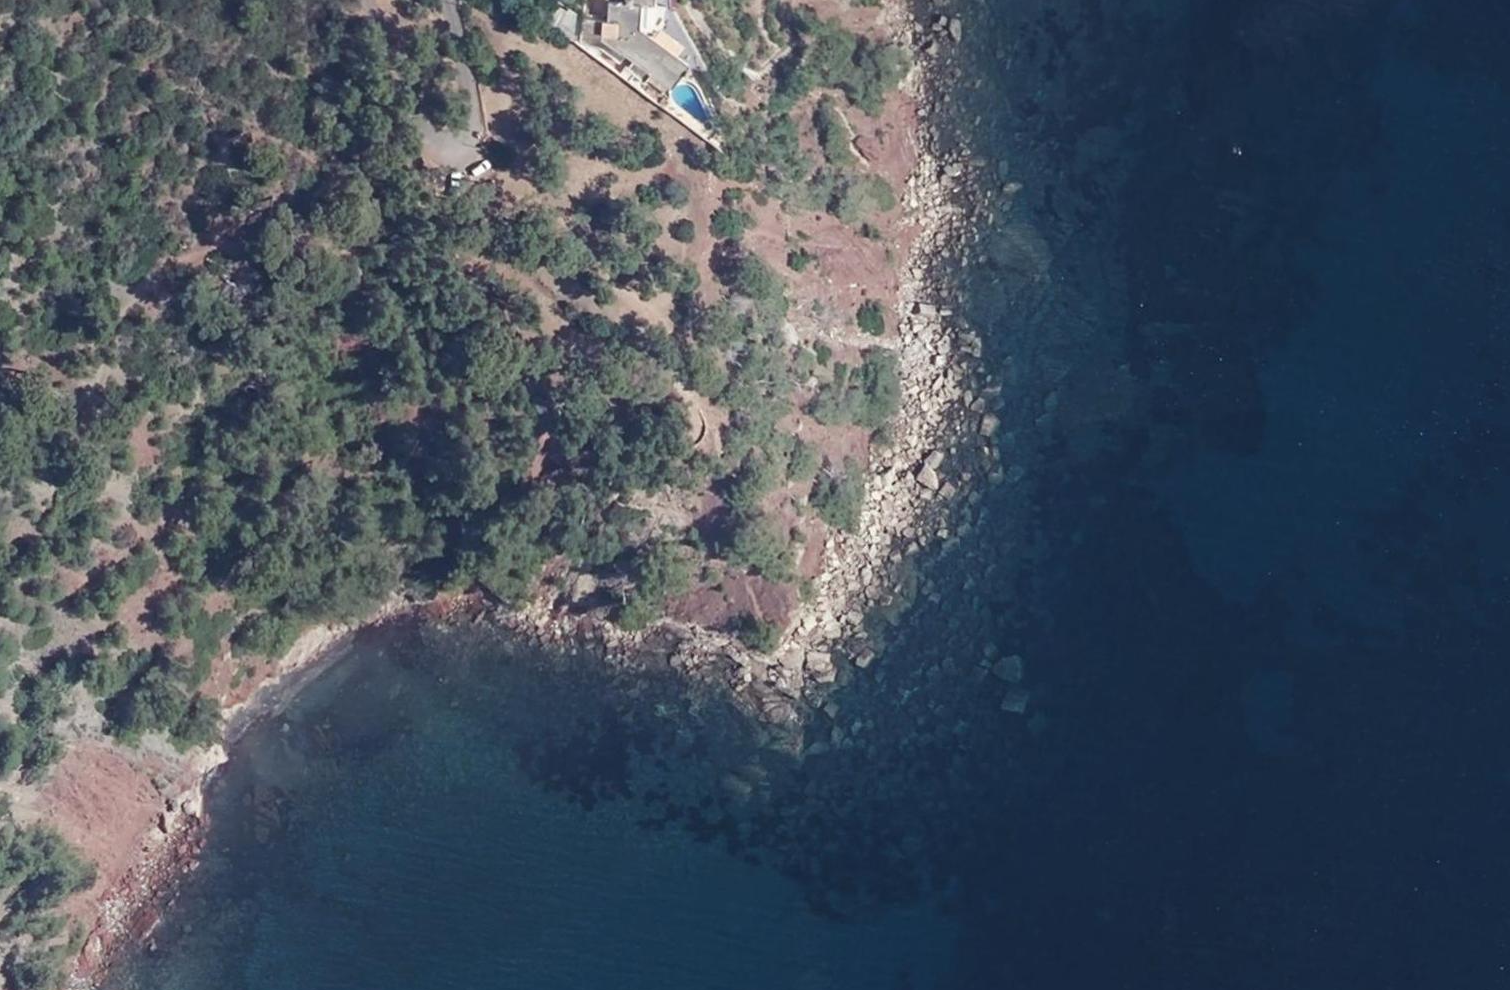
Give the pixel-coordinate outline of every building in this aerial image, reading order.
[(553,15),(568,24),(578,6),(567,0),(562,0),(553,15)] [(623,7),(617,6),(616,24),(616,25),(686,75),(705,48),(667,21),(655,13),(656,0),(624,0),(623,7)] [(655,13),(667,21),(678,6),(678,0),(656,0),(655,13)] [(578,6),(568,24),(582,33),(586,7),(580,4),(578,6)]
